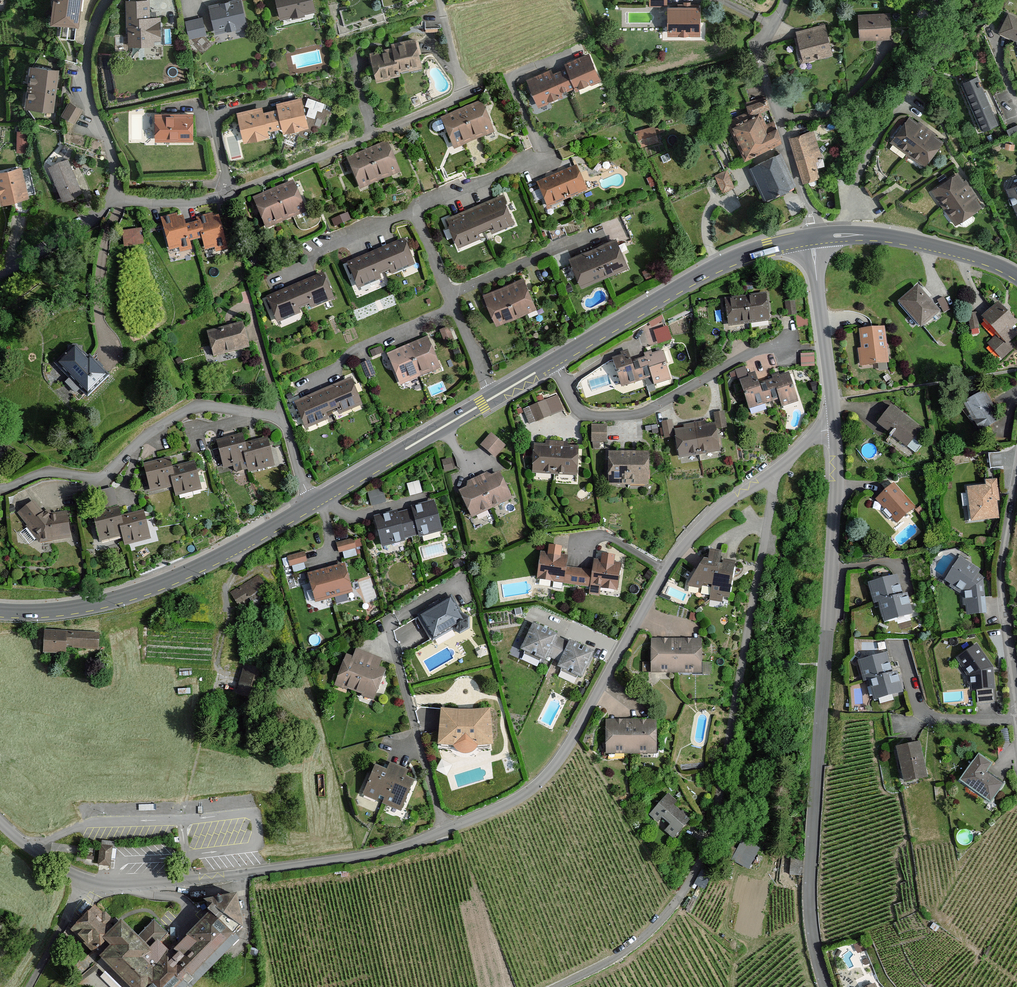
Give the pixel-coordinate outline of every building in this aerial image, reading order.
[(44,20),(75,26),(79,0),(47,0),(44,20)] [(124,45),(161,44),(160,14),(148,14),(148,0),(123,0),(124,45)] [(214,34),(247,27),(241,0),(217,0),(207,2),(214,34)] [(278,18),(313,10),(311,0),(274,0),(278,18)] [(665,34),(699,34),(699,4),(669,4),(669,0),(646,0),(646,7),(665,7),(665,34)] [(887,4),(855,5),(856,36),(888,35),(887,4)] [(1009,8),(997,30),(1016,40),(1016,42),(1016,12),(1009,8)] [(184,19),(188,38),(206,34),(202,16),(184,19)] [(824,21),(793,31),(802,61),(834,51),(824,21)] [(390,44),(392,49),(397,71),(422,65),(416,38),(390,44)] [(398,76),(397,71),(392,49),(367,55),(373,82),(398,76)] [(567,94),(599,81),(589,55),(556,67),(567,94)] [(61,69),(27,64),(21,106),(55,110),(61,69)] [(534,107),(567,94),(556,67),(524,80),(534,107)] [(981,70),(959,79),(982,133),(1004,124),(981,70)] [(275,108),(268,110),(272,128),(280,126),(281,132),(307,126),(300,97),(274,104),(275,108)] [(81,108),(68,100),(59,114),(72,122),(81,108)] [(473,140),(494,132),(482,102),(461,110),(473,140)] [(265,130),(272,128),(268,110),(261,112),(260,107),(234,113),(241,142),(266,136),(265,130)] [(452,148),(473,140),(461,110),(440,118),(452,148)] [(753,111),(728,122),(744,158),(784,141),(776,124),(762,130),(753,111)] [(150,141),(191,140),(191,112),(150,113),(150,141)] [(943,139),(909,114),(890,139),(924,164),(943,139)] [(638,142),(656,141),(656,127),(637,128),(638,142)] [(815,128),(790,135),(804,181),(818,176),(813,159),(823,156),(815,128)] [(378,180),(399,171),(387,141),(366,150),(378,180)] [(357,188),(378,180),(366,150),(345,158),(357,188)] [(782,151),(748,167),(765,200),(798,184),(782,151)] [(70,157),(49,165),(63,201),(84,193),(70,157)] [(0,171),(0,199),(1,204),(31,197),(24,166),(0,171)] [(566,200),(587,191),(576,166),(556,175),(566,200)] [(728,170),(715,175),(722,192),(735,187),(728,170)] [(960,170),(931,188),(954,224),(983,206),(960,170)] [(546,209),(566,200),(556,175),(535,184),(546,209)] [(283,218),(304,210),(292,180),(271,188),(283,218)] [(1005,185),(1016,216),(1016,181),(1005,185)] [(262,226),(283,218),(271,188),(250,196),(262,226)] [(503,195),(473,206),(483,228),(488,226),(490,232),(515,223),(503,195)] [(477,230),(483,228),(473,206),(446,217),(457,246),(480,237),(477,230)] [(180,213),(159,217),(166,253),(191,248),(190,241),(200,239),(202,250),(224,246),(218,214),(182,221),(180,213)] [(123,245),(142,245),(142,228),(122,229),(123,245)] [(401,238),(371,250),(380,271),(386,269),(388,276),(413,266),(401,238)] [(628,266),(617,238),(593,248),(605,276),(628,266)] [(605,276),(593,248),(570,257),(582,286),(605,276)] [(375,274),(380,271),(371,250),(344,261),(355,289),(378,280),(375,274)] [(323,271),(293,283),(302,305),(307,303),(310,309),(334,300),(323,271)] [(537,307),(525,278),(503,287),(516,316),(537,307)] [(297,307),(302,305),(293,283),(265,294),(277,323),(299,314),(297,307)] [(916,283),(896,300),(920,327),(940,309),(916,283)] [(516,316),(503,287),(482,296),(494,325),(516,316)] [(766,292),(744,295),(748,323),(770,320),(766,292)] [(744,295),(724,297),(727,325),(748,323),(744,295)] [(944,296),(937,300),(944,311),(951,307),(944,296)] [(981,316),(1000,336),(1016,320),(1016,318),(999,299),(981,316)] [(242,318),(205,327),(212,353),(249,344),(242,318)] [(887,324),(858,328),(861,348),(856,349),(859,367),(894,361),(887,324)] [(658,343),(673,339),(668,325),(654,330),(658,343)] [(441,367),(429,338),(408,347),(420,376),(441,367)] [(83,359),(71,346),(53,363),(82,394),(103,374),(86,356),(83,359)] [(420,376),(408,347),(386,356),(399,385),(420,376)] [(620,354),(610,358),(619,387),(642,380),(636,359),(630,361),(627,350),(620,352),(620,354)] [(644,357),(636,359),(642,380),(651,378),(653,385),(670,379),(661,350),(651,353),(651,351),(643,353),(644,357)] [(801,352),(801,366),(815,365),(814,352),(801,352)] [(370,360),(362,362),(366,377),(374,375),(370,360)] [(748,377),(738,380),(748,409),(771,401),(766,381),(758,383),(754,372),(747,374),(748,377)] [(772,379),(766,381),(771,401),(779,399),(782,406),(798,401),(788,372),(779,374),(779,373),(771,375),(772,379)] [(355,375),(326,387),(335,409),(341,406),(343,413),(367,403),(355,375)] [(984,385),(959,399),(969,418),(979,413),(986,425),(1002,417),(984,385)] [(330,411),(335,409),(326,387),(298,399),(310,427),(333,418),(330,411)] [(530,423),(566,409),(559,393),(524,408),(530,423)] [(892,403),(877,424),(910,447),(925,426),(892,403)] [(705,422),(694,424),(699,456),(721,451),(716,423),(705,424),(705,422)] [(591,442),(606,443),(607,424),(592,423),(591,442)] [(684,428),(673,429),(677,460),(699,456),(694,424),(683,425),(684,428)] [(490,433),(479,445),(493,458),(504,446),(490,433)] [(241,436),(215,444),(221,468),(244,462),(247,472),(273,465),(267,440),(244,446),(241,436)] [(543,444),(532,443),(530,474),(554,475),(555,441),(544,441),(543,444)] [(567,442),(555,441),(554,475),(576,476),(577,446),(567,445),(567,442)] [(25,457),(16,451),(11,459),(20,465),(25,457)] [(628,452),(607,451),(606,484),(628,485),(628,452)] [(650,452),(628,452),(628,485),(650,485),(650,452)] [(990,454),(992,467),(1004,466),(1002,452),(990,454)] [(166,459),(139,466),(146,491),(169,485),(171,495),(198,488),(191,463),(169,469),(166,459)] [(485,472),(475,477),(488,509),(510,499),(498,471),(489,475),(485,472)] [(988,485),(969,486),(971,520),(1005,518),(1002,475),(987,476),(988,485)] [(465,487),(457,490),(467,518),(488,509),(475,477),(466,481),(465,487)] [(411,493),(423,490),(420,480),(408,483),(411,493)] [(896,481),(876,498),(897,522),(917,505),(896,481)] [(110,487),(94,491),(99,508),(115,504),(110,487)] [(385,489),(370,491),(371,503),(386,502),(385,489)] [(46,517),(33,499),(15,511),(36,543),(67,538),(64,516),(46,517)] [(410,510),(404,511),(410,537),(417,535),(418,537),(442,531),(434,500),(410,507),(410,510)] [(115,510),(89,517),(95,541),(118,535),(121,545),(147,538),(141,513),(118,519),(115,510)] [(395,510),(371,516),(379,548),(403,542),(402,539),(410,537),(404,511),(396,513),(395,510)] [(352,539),(337,543),(340,553),(355,549),(352,539)] [(705,557),(700,557),(685,586),(708,589),(707,601),(729,603),(733,559),(720,558),(721,549),(706,547),(705,557)] [(567,555),(540,551),(535,579),(562,583),(565,566),(567,555)] [(305,552),(287,556),(290,567),(308,562),(305,552)] [(982,569),(959,556),(942,583),(962,594),(965,616),(989,612),(985,578),(980,573),(982,569)] [(592,559),(587,595),(599,597),(600,589),(618,592),(622,564),(592,559)] [(343,565),(327,569),(335,597),(351,593),(343,565)] [(590,570),(565,566),(562,583),(588,588),(590,570)] [(327,569),(308,574),(316,602),(335,597),(327,569)] [(258,574),(229,591),(238,606),(266,587),(258,574)] [(899,574),(869,583),(875,603),(878,602),(884,621),(914,612),(908,591),(905,592),(899,574)] [(450,595),(415,615),(430,642),(451,630),(459,635),(468,628),(468,618),(459,613),(450,595)] [(556,635),(531,624),(519,651),(543,662),(546,656),(555,636),(556,635)] [(101,633),(43,630),(42,655),(67,656),(67,649),(100,650),(101,633)] [(567,642),(555,636),(546,656),(559,662),(567,642)] [(700,637),(649,637),(649,672),(700,672),(700,637)] [(593,652),(568,640),(556,668),(580,680),(593,652)] [(979,642),(957,657),(968,674),(969,689),(977,689),(978,703),(996,701),(994,665),(979,642)] [(345,652),(333,684),(353,691),(370,652),(356,647),(351,655),(345,652)] [(888,648),(858,655),(865,682),(869,681),(874,699),(905,691),(899,669),(894,671),(888,648)] [(382,657),(370,652),(353,691),(373,698),(385,668),(379,665),(382,657)] [(259,669),(245,665),(237,695),(250,698),(259,669)] [(456,707),(438,705),(436,742),(452,744),(457,750),(465,752),(472,749),(478,743),(492,742),(489,705),(472,707),(456,707)] [(654,718),(604,719),(605,754),(654,753),(654,718)] [(920,741),(896,746),(904,782),(928,777),(920,741)] [(993,763),(979,753),(959,781),(991,802),(1004,782),(987,771),(993,763)] [(372,762),(360,793),(381,802),(398,765),(388,761),(386,767),(372,762)] [(407,768),(398,765),(381,802),(400,811),(412,777),(405,774),(407,768)] [(675,800),(668,793),(647,813),(671,836),(686,819),(671,804),(675,800)] [(742,840),(733,861),(752,868),(760,847),(742,840)] [(101,843),(100,864),(112,865),(114,844),(101,843)] [(791,873),(799,874),(800,858),(792,857),(791,873)] [(128,986),(197,986),(228,938),(235,942),(248,921),(225,907),(246,903),(244,892),(208,899),(210,908),(184,949),(184,950),(169,974),(161,975),(160,968),(148,971),(140,966),(147,955),(158,962),(164,961),(174,946),(165,940),(172,929),(155,918),(147,932),(124,917),(113,934),(108,909),(95,901),(74,934),(94,946),(114,942),(97,968),(128,986)]
